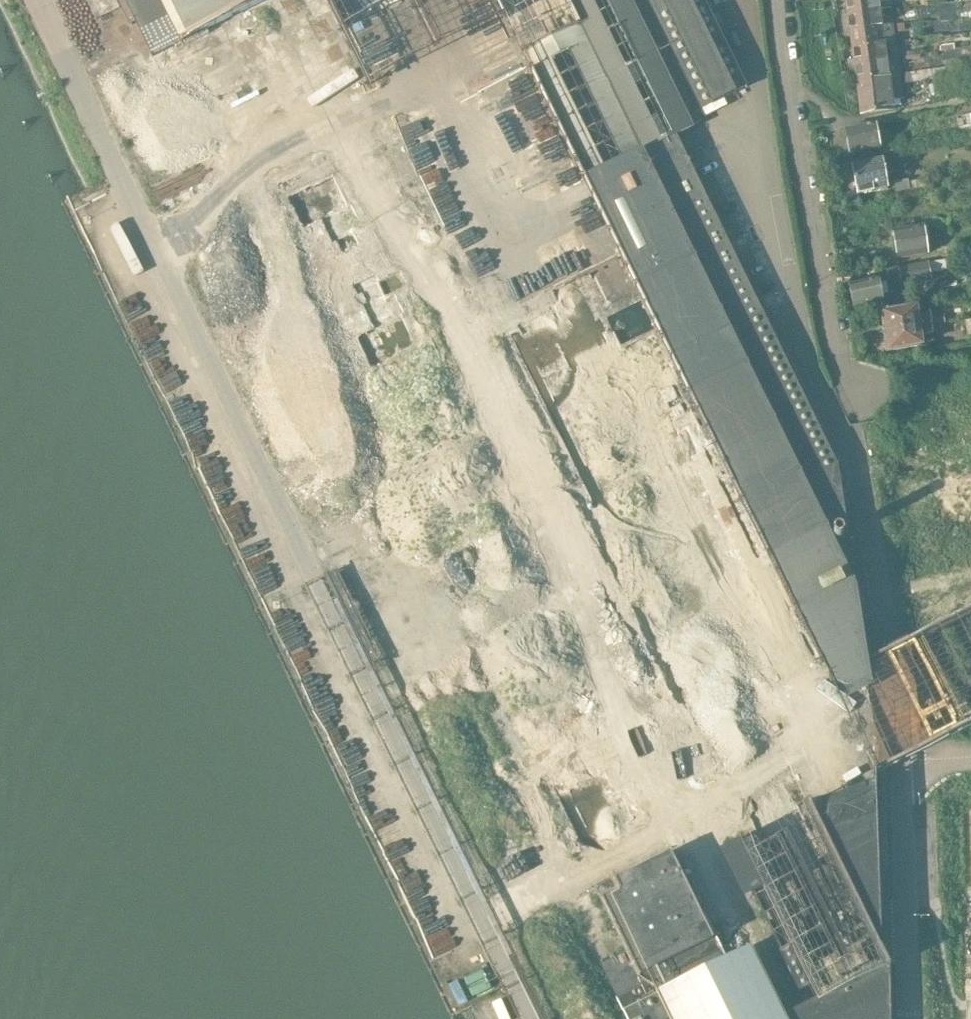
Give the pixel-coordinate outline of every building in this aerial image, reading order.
[(151,57),(267,0),(123,0),(151,57)] [(702,116),(726,105),(723,99),(745,88),(703,0),(645,0),(702,116)] [(846,14),(890,8),(889,1),(878,2),(878,0),(844,0),(846,14)] [(846,14),(848,31),(848,32),(893,25),(893,24),(892,24),(891,17),(886,18),(885,9),(890,9),(890,8),(846,14)] [(848,32),(851,48),(884,42),(895,41),(893,25),(848,32)] [(851,48),(853,64),(897,58),(898,58),(895,41),(884,42),(851,48)] [(955,43),(941,46),(942,51),(956,49),(955,43)] [(853,64),(855,81),(888,76),(900,74),(898,58),(897,58),(853,64)] [(902,74),(962,66),(962,63),(929,68),(929,66),(918,68),(918,65),(906,67),(906,73),(902,74)] [(855,81),(860,115),(894,110),(893,101),(903,99),(900,74),(888,76),(855,81)] [(970,135),(970,112),(955,116),(958,131),(909,140),(910,145),(960,136),(960,137),(970,135)] [(845,129),(849,153),(880,147),(880,144),(885,143),(882,128),(877,129),(876,123),(845,129)] [(675,135),(585,179),(840,706),(872,688),(856,582),(831,532),(826,446),(675,135)] [(857,194),(864,193),(888,189),(882,159),(851,165),(857,194)] [(908,179),(894,182),(896,192),(910,190),(908,179)] [(928,254),(924,226),(892,231),(897,260),(928,254)] [(885,270),(887,278),(898,276),(901,286),(931,280),(927,262),(927,261),(897,268),(885,270)] [(863,306),(883,302),(878,280),(848,286),(852,307),(852,308),(863,306)] [(882,312),(885,331),(930,325),(944,323),(942,314),(930,316),(929,314),(918,315),(917,307),(882,312)] [(933,343),(930,325),(885,331),(887,351),(923,345),(922,345),(933,343)]
